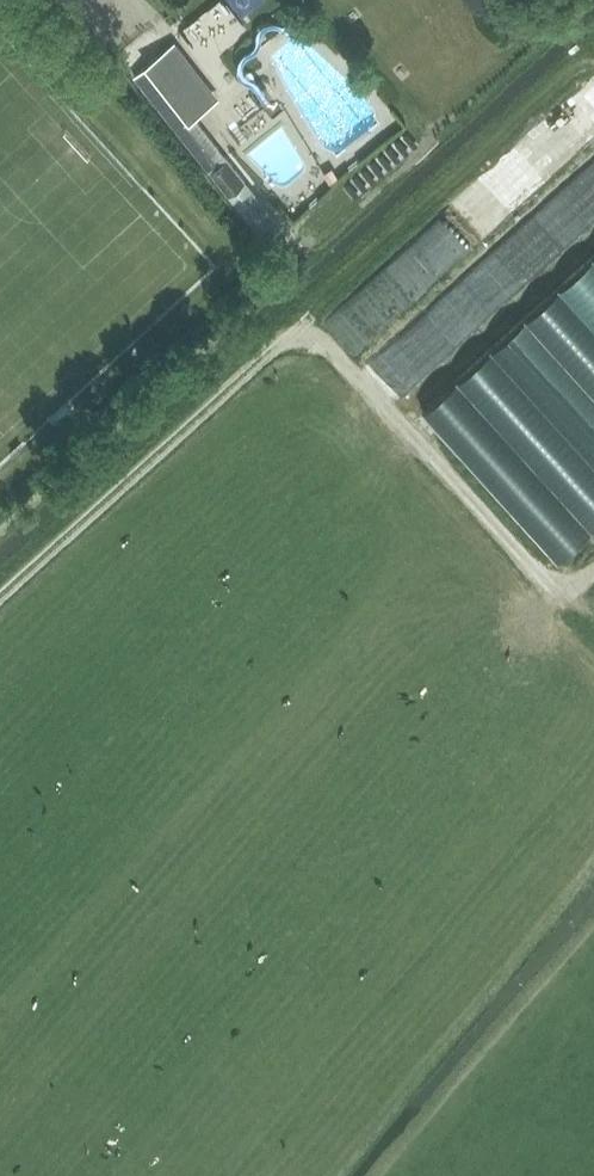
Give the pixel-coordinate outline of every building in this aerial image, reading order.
[(177,43),(135,76),(265,241),(281,228),(204,130),(194,118),(205,110),(188,88),(203,76),(177,43)] [(423,410),(558,559),(593,527),(593,255),(423,410)]
